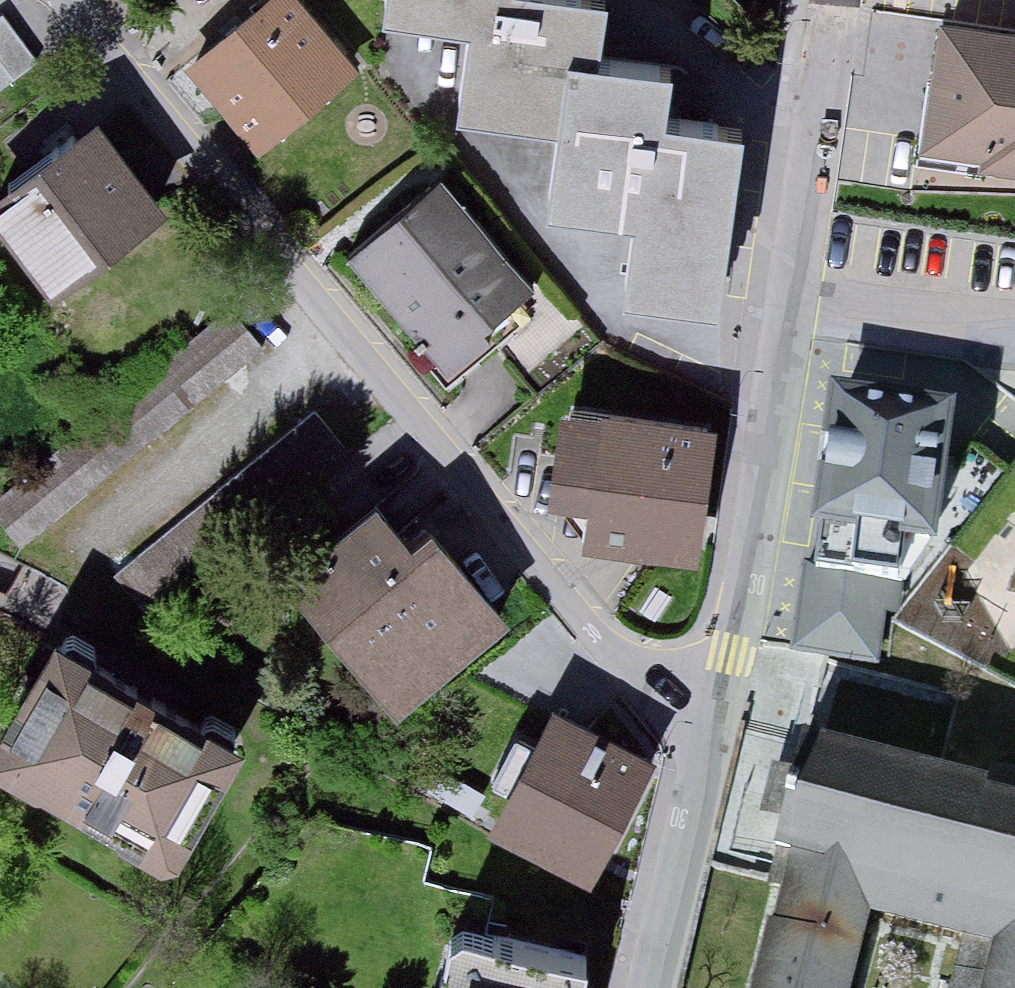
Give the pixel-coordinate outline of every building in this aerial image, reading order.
[(300,0),(280,0),(189,75),(262,162),(364,76),(300,0)] [(378,23),(470,35),(459,122),(554,134),(543,219),(632,231),(621,316),(725,329),(750,132),(669,122),(676,72),(598,62),(606,3),(584,0),(381,0),(378,23)] [(942,18),(920,157),(1014,172),(1014,30),(942,18)] [(7,21),(0,26),(0,112),(48,77),(7,21)] [(102,125),(0,196),(0,213),(61,300),(172,223),(102,125)] [(534,285),(445,183),(349,266),(452,385),(529,319),(534,285)] [(241,314),(0,502),(0,515),(28,551),(276,359),(241,314)] [(956,427),(831,411),(812,552),(937,568),(956,427)] [(328,415),(122,566),(151,606),(244,538),(240,533),(354,450),(328,415)] [(714,438),(561,417),(544,547),(696,568),(714,438)] [(414,548),(381,506),(283,581),(396,726),(518,631),(439,528),(414,548)] [(50,649),(0,742),(0,784),(175,878),(243,752),(50,649)] [(656,770),(558,714),(489,834),(587,890),(656,770)] [(819,747),(760,987),(862,987),(877,931),(989,959),(981,987),(1014,987),(1014,794),(819,747)] [(434,987),(593,987),(598,966),(473,938),(444,944),(434,987)]
